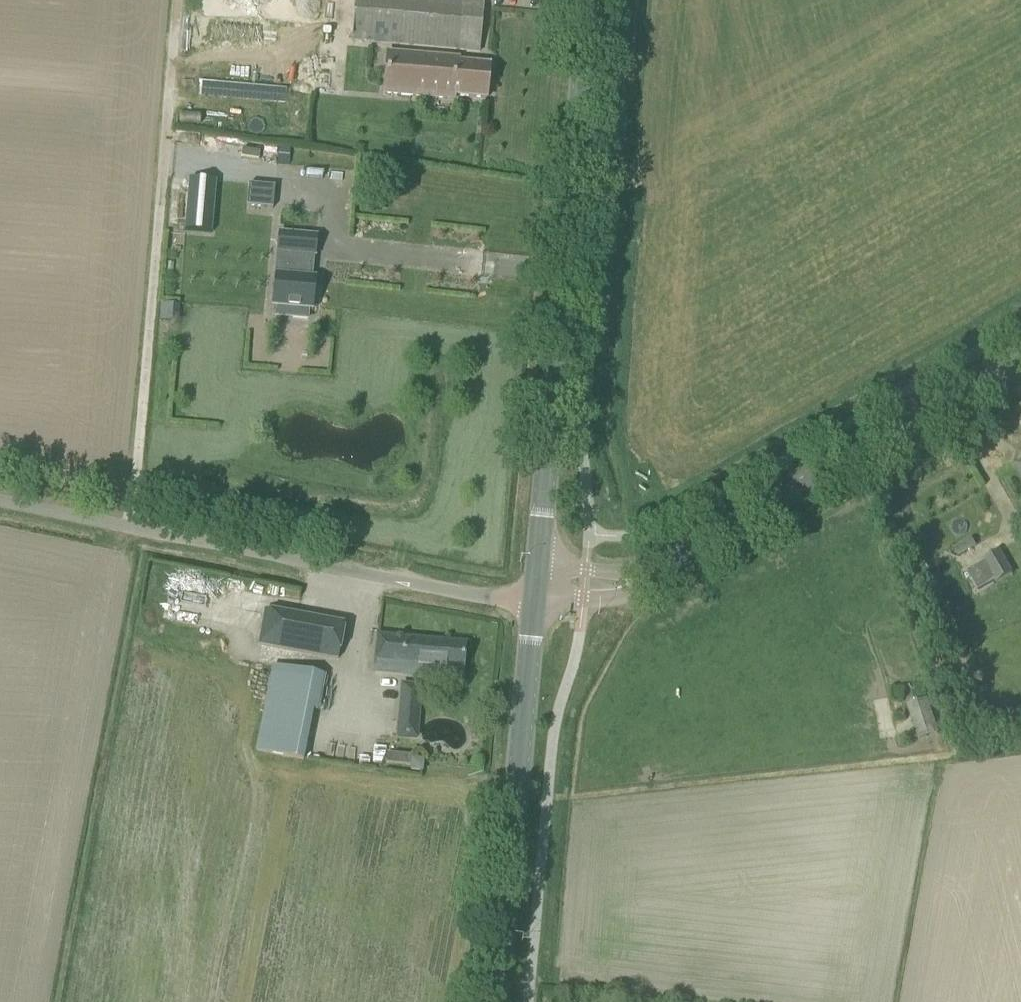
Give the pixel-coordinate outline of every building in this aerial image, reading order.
[(330,3),(290,0),(266,0),(258,82),(322,88),(330,3)] [(485,98),(488,66),(456,63),(457,59),(385,53),(382,94),(454,99),(454,95),(485,98)] [(276,164),(287,165),(288,147),(277,147),(276,164)] [(188,179),(184,231),(212,233),(216,182),(188,179)] [(246,206),(271,209),(273,186),(248,184),(246,206)] [(314,256),(315,236),(278,234),(276,254),(277,254),(275,276),(273,308),(293,309),(293,319),(308,320),(309,310),(313,310),(315,278),(311,278),(312,256),(314,256)] [(956,547),(966,565),(983,556),(974,538),(956,547)] [(1011,575),(998,552),(983,561),(996,584),(1011,575)] [(345,625),(266,609),(259,643),(338,659),(345,625)] [(450,669),(462,670),(464,644),(377,636),(374,667),(449,674),(450,669)] [(313,710),(317,711),(324,676),(272,666),(255,751),(303,760),(313,710)] [(403,688),(399,738),(417,740),(421,690),(403,688)] [(920,737),(938,732),(928,697),(910,703),(920,737)] [(386,753),(385,763),(409,765),(410,755),(386,753)] [(410,770),(422,771),(423,760),(411,759),(410,770)]
